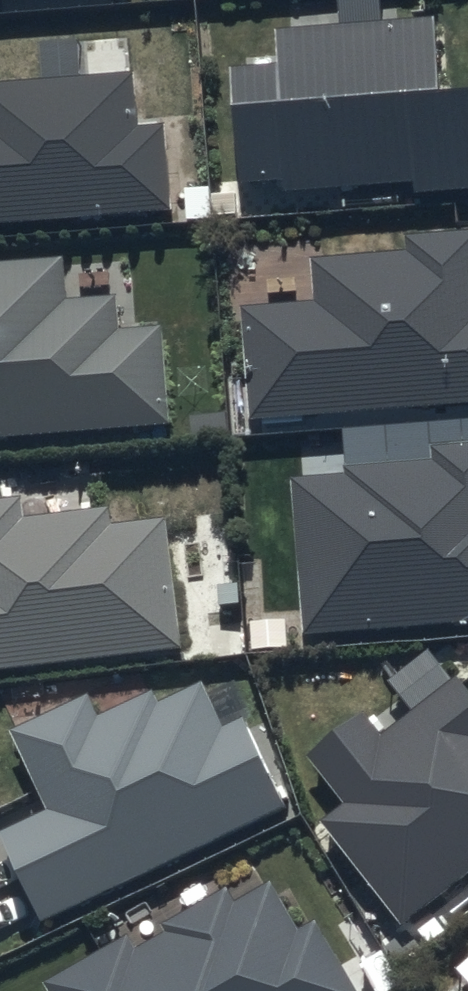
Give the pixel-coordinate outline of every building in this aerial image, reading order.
[(231,54),(242,176),(282,172),(283,184),(411,172),(412,183),(467,178),(467,66),(436,69),(430,2),(273,16),(276,50),(231,54)] [(169,200),(163,114),(135,116),(131,60),(0,70),(0,213),(169,200)] [(237,294),(247,411),(467,393),(467,220),(403,225),(404,239),(306,247),(310,288),(237,294)] [(0,249),(0,429),(168,417),(161,313),(120,316),(117,281),(65,285),(62,245),(0,249)] [(290,467),(302,627),(467,615),(467,433),(429,435),(430,449),(344,456),(344,463),(290,467)] [(0,488),(0,664),(181,642),(164,506),(109,513),(107,498),(21,508),(18,486),(0,488)] [(305,746),(342,793),(318,812),(400,916),(467,863),(467,680),(455,664),(381,722),(364,700),(305,746)] [(11,718),(48,798),(0,821),(0,824),(42,914),(288,800),(243,704),(221,715),(200,670),(156,691),(151,679),(97,704),(87,683),(11,718)] [(278,851),(55,982),(60,990),(361,990),(278,851)]
